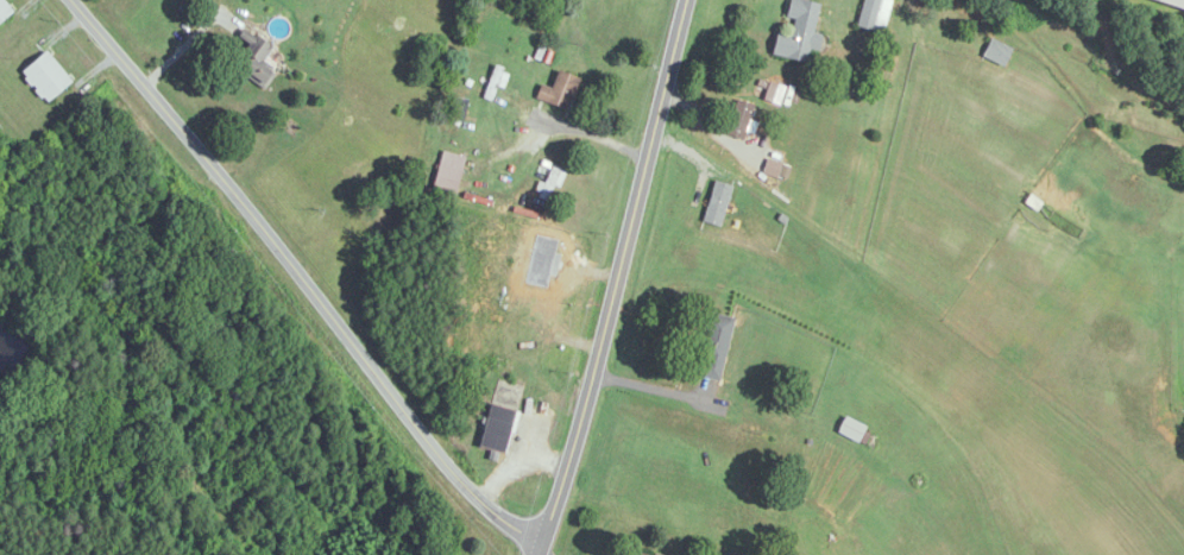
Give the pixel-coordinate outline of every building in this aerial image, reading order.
[(5,0),(0,0),(0,23),(14,10),(5,0)] [(800,0),(790,0),(786,17),(795,19),(791,35),(777,32),(772,56),(807,63),(809,50),(819,51),(823,36),(814,34),(820,4),(800,0)] [(1183,10),(1183,0),(1149,0),(1183,10)] [(278,48),(239,29),(221,65),(260,84),(278,48)] [(21,72),(47,103),(72,81),(46,51),(21,72)] [(535,99),(566,112),(580,80),(560,70),(551,89),(541,84),(535,99)] [(463,123),(467,101),(454,98),(450,121),(463,123)] [(755,106),(738,100),(726,136),(743,142),(755,106)] [(456,195),(466,157),(443,151),(433,188),(456,195)] [(550,201),(565,171),(553,165),(538,195),(550,201)] [(703,221),(718,226),(733,187),(717,182),(703,221)] [(733,316),(710,312),(697,376),(721,381),(733,316)] [(479,446),(503,452),(515,409),(491,402),(479,446)] [(858,442),(866,427),(845,417),(838,432),(858,442)]
